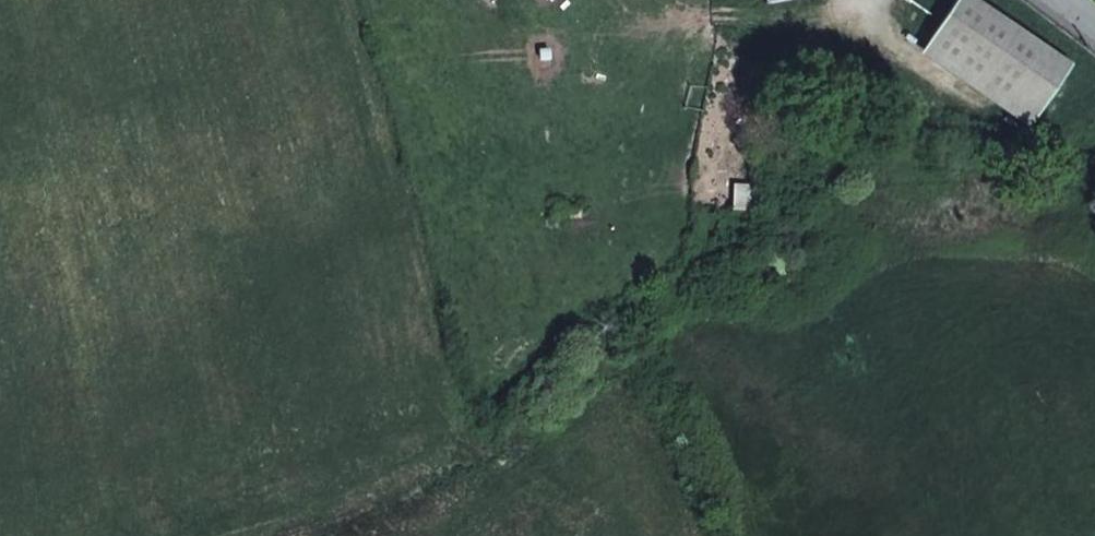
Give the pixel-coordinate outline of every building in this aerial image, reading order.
[(976,0),(959,0),(930,42),(1040,117),(1074,66),(976,0)]
